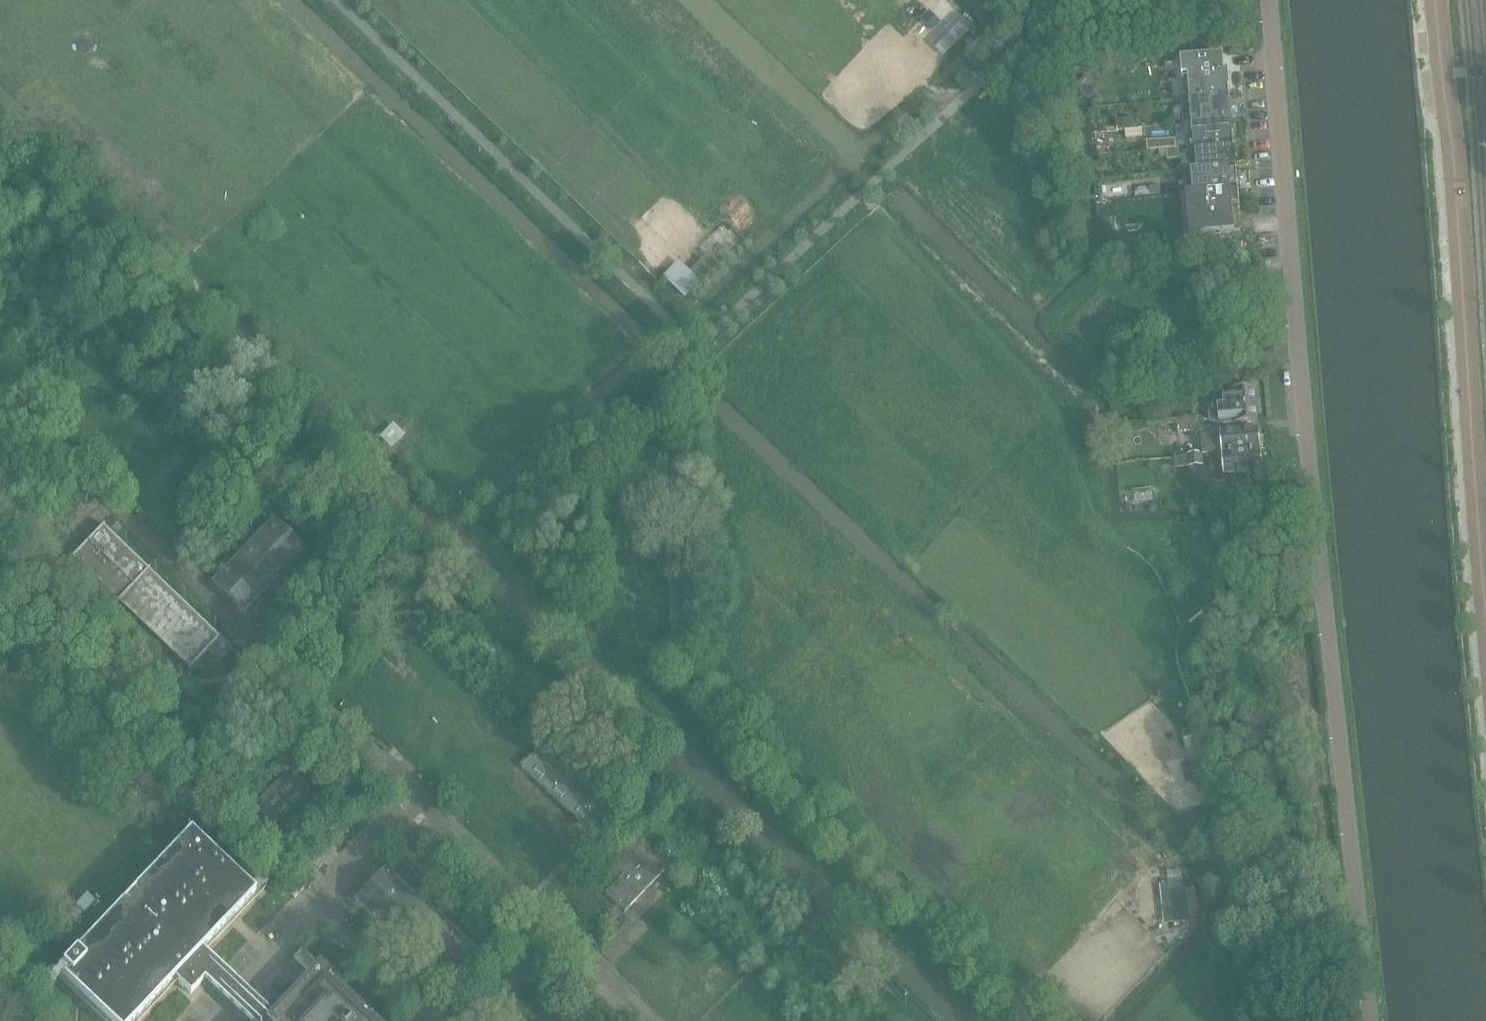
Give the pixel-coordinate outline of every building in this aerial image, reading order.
[(1223,56),(1181,60),(1182,78),(1188,77),(1190,99),(1229,96),(1227,72),(1224,73),(1223,56)] [(1176,101),(1175,91),(1160,93),(1160,103),(1176,101)] [(1190,100),(1182,100),(1182,101),(1184,123),(1232,120),(1229,96),(1190,99),(1190,100)] [(1126,131),(1134,130),(1133,119),(1116,121),(1117,131),(1126,131)] [(1232,120),(1184,123),(1186,147),(1234,143),(1232,120)] [(1134,130),(1126,131),(1127,140),(1142,138),(1141,129),(1134,130)] [(1175,140),(1154,142),(1154,151),(1176,149),(1175,140)] [(1234,143),(1186,147),(1186,148),(1188,148),(1190,170),(1196,170),(1236,167),(1234,143)] [(1179,149),(1160,150),(1160,158),(1168,158),(1168,161),(1180,160),(1179,149)] [(1190,172),(1186,172),(1187,193),(1203,191),(1238,189),(1236,167),(1196,170),(1190,170),(1190,172)] [(1160,196),(1159,186),(1149,187),(1149,188),(1150,197),(1160,196)] [(1187,194),(1180,194),(1184,237),(1240,232),(1238,210),(1240,210),(1238,189),(1203,191),(1187,193),(1187,194)] [(1216,385),(1230,383),(1230,379),(1234,378),(1233,366),(1215,377),(1216,385)] [(1210,422),(1220,426),(1236,424),(1236,425),(1258,423),(1255,388),(1233,390),(1234,391),(1214,392),(1215,406),(1208,407),(1210,422)] [(1178,436),(1181,435),(1201,433),(1199,418),(1177,422),(1178,436)] [(1213,456),(1261,452),(1259,430),(1221,434),(1222,435),(1212,436),(1213,456)] [(1213,456),(1209,456),(1212,484),(1233,482),(1232,476),(1262,473),(1261,452),(1213,456)] [(1188,455),(1174,460),(1175,470),(1203,467),(1202,454),(1188,455)] [(305,548),(274,518),(214,581),(245,610),(305,548)] [(75,556),(182,661),(189,667),(208,648),(219,637),(105,525),(75,556)] [(208,648),(220,659),(232,646),(221,635),(219,637),(208,648)] [(342,649),(332,659),(339,665),(349,655),(342,649)] [(535,753),(518,770),(583,830),(590,822),(607,805),(544,745),(536,754),(535,753)] [(1181,765),(1186,785),(1208,779),(1203,759),(1181,765)] [(266,806),(260,812),(276,828),(282,822),(285,826),(310,802),(306,798),(312,792),(296,776),(290,782),(286,779),(262,803),(266,806)] [(250,1020),(271,1020),(268,1018),(273,1013),(247,989),(220,964),(204,948),(257,893),(192,831),(59,972),(111,1020),(135,1020),(176,979),(192,994),(206,979),(232,1004),(250,1020)] [(623,876),(606,895),(625,913),(654,881),(670,865),(635,832),(619,849),(607,861),(623,876)] [(386,868),(356,899),(445,984),(475,953),(413,894),(421,885),(394,860),(386,868)] [(296,900),(306,890),(299,883),(289,894),(296,900)] [(309,974),(319,964),(305,950),(295,960),(309,974)] [(271,1020),(375,1020),(342,990),(344,988),(319,964),(309,974),(298,986),(273,1013),(268,1018),(271,1020)]
